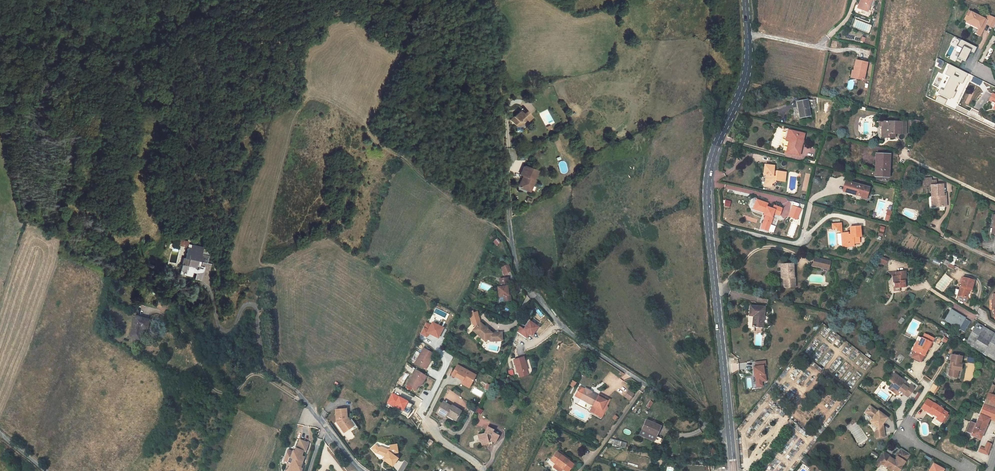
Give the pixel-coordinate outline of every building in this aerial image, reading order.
[(858,4),(861,9),(867,11),(871,0),(860,0),(858,4)] [(990,16),(988,20),(985,19),(968,11),(966,15),(968,16),(966,21),(965,22),(970,24),(971,23),(978,27),(980,28),(983,22),(986,24),(994,28),(994,26),(994,19),(990,16)] [(980,28),(978,27),(975,34),(980,37),(986,24),(983,22),(980,28)] [(957,46),(962,49),(957,58),(965,62),(969,52),(973,54),(977,47),(960,39),(957,46)] [(855,72),(854,79),(863,81),(867,63),(855,60),(853,71),(855,72)] [(806,100),(798,102),(799,109),(798,109),(800,118),(810,116),(808,108),(816,106),(815,100),(812,100),(806,100)] [(521,109),(510,121),(516,127),(522,127),(522,122),(524,120),(526,121),(530,118),(521,109)] [(906,134),(906,122),(903,122),(883,122),(883,138),(894,138),(894,134),(906,134)] [(804,134),(787,130),(786,136),(789,137),(788,141),(786,152),(799,155),(801,145),(804,134)] [(888,166),(889,166),(890,154),(877,154),(877,176),(882,176),(889,177),(889,170),(888,170),(888,166)] [(775,180),(785,182),(786,173),(776,171),(775,174),(773,174),(774,166),(764,165),(763,175),(765,175),(765,185),(771,186),(771,184),(772,184),(775,182),(775,180)] [(536,172),(523,167),(520,176),(523,178),(522,181),(520,182),(518,186),(519,189),(527,192),(528,188),(531,186),(533,181),(532,181),(536,172)] [(933,197),(934,207),(946,206),(945,194),(943,194),(943,185),(936,185),(936,180),(931,181),(931,178),(923,179),(923,186),(930,186),(931,197),(933,197)] [(861,198),(863,199),(865,197),(866,194),(867,195),(869,188),(859,185),(859,186),(847,183),(844,192),(851,194),(852,193),(856,194),(856,195),(860,197),(860,198),(861,198)] [(780,212),(772,209),(766,207),(767,204),(756,200),(753,208),(753,209),(764,212),(763,215),(765,215),(761,228),(767,231),(772,218),(771,217),(773,214),(779,216),(780,212)] [(848,244),(848,247),(853,246),(853,244),(859,243),(858,237),(861,237),(860,226),(849,227),(849,232),(850,234),(848,234),(848,233),(842,233),(841,233),(842,244),(848,244)] [(187,244),(186,248),(184,258),(182,258),(179,274),(191,276),(192,272),(195,273),(194,279),(201,281),(203,269),(205,263),(207,263),(210,251),(202,247),(187,244)] [(821,263),(822,260),(815,258),(813,266),(818,267),(819,263),(821,263)] [(829,269),(831,262),(822,260),(821,263),(819,263),(818,267),(829,269)] [(793,264),(781,265),(782,279),(783,279),(784,288),(791,287),(790,279),(793,278),(793,273),(793,264)] [(509,265),(502,267),(505,274),(511,271),(509,265)] [(904,279),(906,279),(905,272),(895,273),(895,276),(894,276),(894,282),(895,287),(895,288),(898,288),(905,287),(904,279)] [(945,273),(935,286),(942,291),(952,279),(945,273)] [(508,278),(500,279),(501,287),(498,287),(500,297),(504,296),(504,301),(512,300),(511,295),(509,295),(508,286),(509,286),(508,278)] [(971,290),(974,281),(962,278),(957,296),(967,298),(969,290),(971,290)] [(763,327),(764,307),(750,306),(749,315),(753,316),(753,326),(763,327)] [(964,332),(970,322),(950,309),(947,315),(949,316),(947,319),(960,327),(959,329),(964,332)] [(475,327),(480,322),(477,312),(469,315),(472,325),(475,327)] [(149,320),(136,316),(130,337),(140,339),(143,329),(142,328),(142,326),(147,327),(149,320)] [(960,327),(947,319),(946,321),(959,329),(960,327)] [(427,337),(429,333),(438,338),(443,328),(433,322),(431,325),(426,323),(421,334),(427,337)] [(485,326),(480,322),(475,327),(473,330),(485,341),(487,338),(491,341),(502,340),(502,333),(495,333),(494,332),(493,332),(492,333),(487,329),(485,326)] [(977,323),(966,340),(965,339),(964,341),(975,348),(976,347),(984,351),(983,353),(994,361),(994,334),(977,323)] [(933,339),(924,334),(922,339),(921,338),(914,352),(923,356),(927,349),(928,347),(929,347),(933,339)] [(921,338),(919,337),(912,351),(914,352),(921,338)] [(433,353),(424,348),(415,363),(426,369),(431,361),(428,359),(430,358),(433,353)] [(923,356),(914,352),(911,357),(920,362),(923,356)] [(951,374),(952,377),(961,378),(963,371),(966,371),(967,365),(965,364),(967,357),(952,354),(950,363),(953,363),(953,367),(952,368),(951,374)] [(523,357),(514,360),(518,372),(527,370),(523,357)] [(765,361),(755,362),(756,366),(753,367),(754,376),(755,376),(756,382),(762,381),(766,381),(765,374),(764,374),(763,366),(765,366),(765,361)] [(452,374),(455,376),(460,367),(457,365),(452,374)] [(460,367),(455,376),(462,380),(463,380),(471,384),(476,375),(460,367)] [(415,390),(418,385),(420,383),(422,384),(427,376),(416,369),(406,384),(415,390)] [(528,375),(527,370),(518,372),(520,378),(528,375)] [(905,382),(894,374),(888,381),(891,384),(890,386),(892,388),(891,389),(896,393),(897,392),(899,393),(902,396),(903,394),(907,397),(913,388),(909,385),(908,387),(904,384),(905,382)] [(575,396),(580,399),(585,389),(580,387),(575,396)] [(585,389),(580,399),(594,405),(598,396),(592,393),(590,392),(590,391),(585,388),(585,389)] [(625,396),(631,400),(634,394),(629,391),(625,396)] [(403,411),(403,410),(408,413),(412,404),(407,402),(408,401),(392,393),(388,403),(403,411)] [(994,408),(994,396),(991,394),(988,393),(983,404),(994,408)] [(599,394),(598,396),(594,405),(591,411),(599,416),(604,405),(606,407),(610,399),(599,394)] [(940,422),(947,413),(927,399),(921,408),(927,413),(928,411),(932,414),(933,413),(938,416),(936,419),(940,422)] [(461,411),(452,405),(451,407),(442,402),(436,413),(445,418),(446,415),(455,420),(461,411)] [(994,421),(994,408),(983,404),(979,414),(975,424),(970,421),(966,432),(971,434),(970,435),(980,439),(989,419),(994,421)] [(604,405),(599,416),(602,417),(608,407),(606,407),(604,405)] [(869,410),(868,409),(865,413),(872,418),(870,422),(873,425),(877,428),(876,430),(877,438),(884,437),(882,424),(885,420),(881,417),(881,415),(881,414),(878,411),(877,412),(872,408),(871,410),(869,410)] [(346,409),(336,410),(337,421),(338,421),(340,424),(339,424),(344,432),(352,426),(348,421),(350,420),(348,418),(347,418),(346,409)] [(646,420),(641,430),(656,436),(660,426),(646,420)] [(484,433),(479,434),(481,442),(482,445),(488,444),(490,440),(495,443),(499,435),(493,432),(494,430),(487,426),(484,433)] [(656,436),(641,430),(639,435),(654,442),(656,436)] [(662,439),(656,436),(654,442),(660,444),(662,439)] [(290,465),(296,467),(295,470),(301,470),(302,467),(301,466),(301,465),(300,462),(303,461),(304,456),(302,455),(303,450),(305,451),(309,442),(299,438),(296,447),(295,450),(293,449),(293,450),(288,449),(284,460),(291,462),(290,465)] [(981,447),(979,452),(988,455),(991,444),(987,442),(985,448),(981,447)] [(379,447),(376,444),(372,448),(376,452),(386,456),(389,457),(385,461),(392,466),(398,458),(393,455),(394,452),(398,452),(397,448),(390,449),(387,449),(381,446),(379,448),(379,447)] [(908,453),(901,449),(896,456),(897,457),(894,461),(893,460),(888,457),(885,463),(880,460),(879,463),(880,464),(891,470),(892,470),(894,470),(900,470),(901,469),(901,467),(906,460),(904,459),(908,453)] [(558,450),(557,451),(568,460),(570,458),(558,450)] [(568,460),(557,451),(551,460),(565,470),(568,470),(574,464),(568,460)] [(889,456),(882,452),(880,455),(879,457),(878,459),(880,460),(885,463),(888,457),(889,456)]
